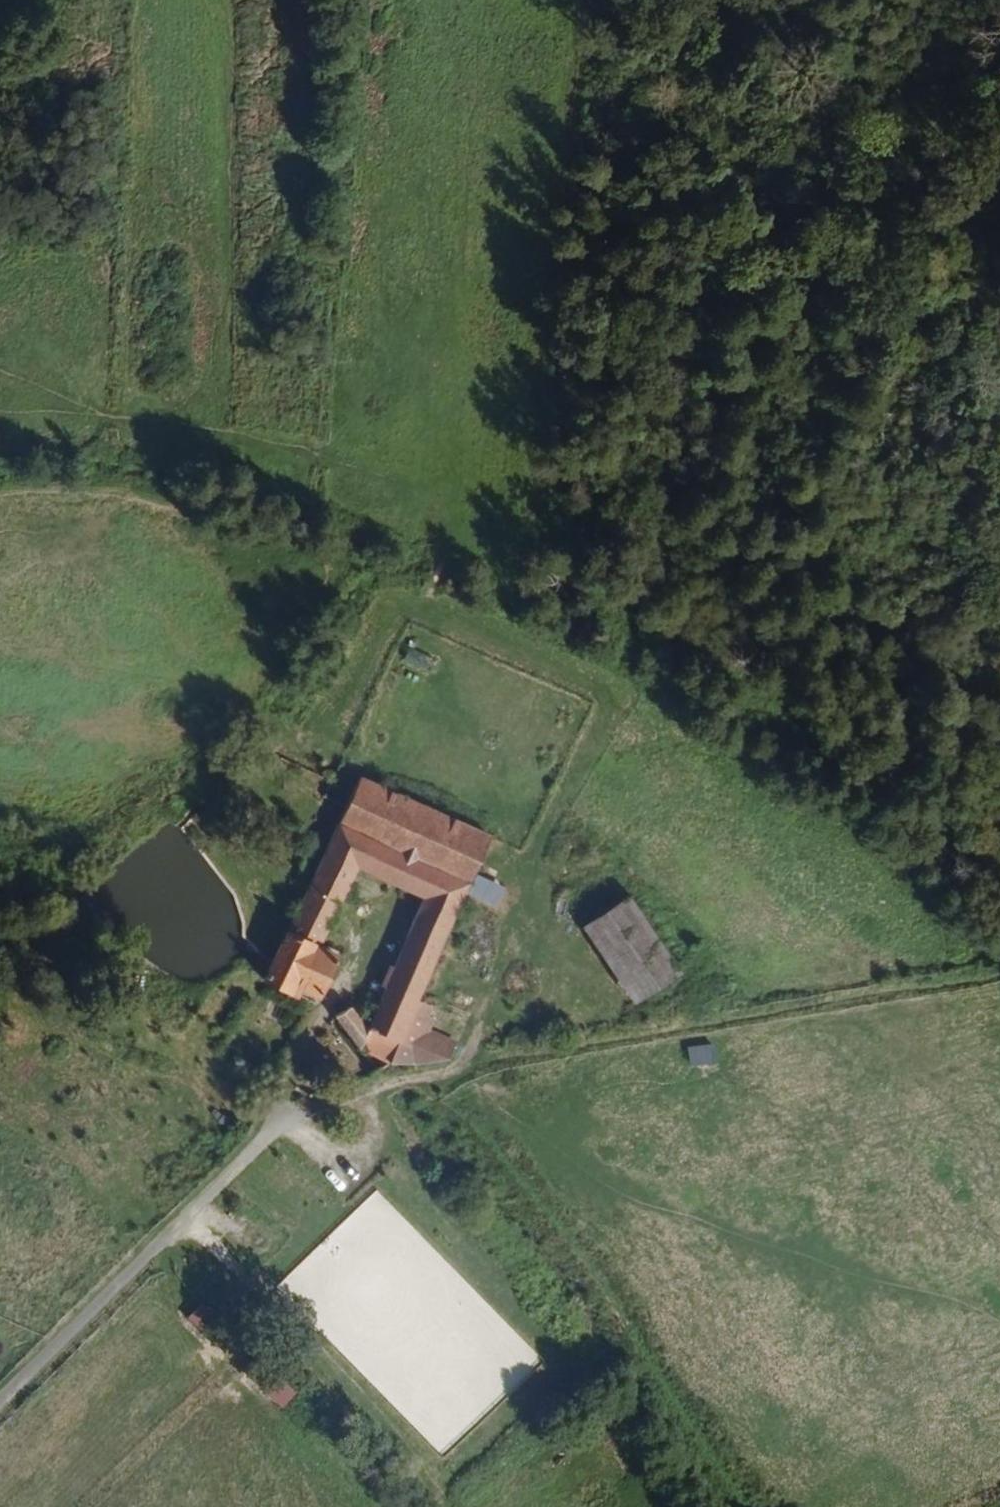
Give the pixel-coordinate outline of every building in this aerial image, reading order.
[(454,880),(469,844),(338,784),(321,817),(254,951),(238,986),(294,1014),(322,962),(306,954),(332,896),(399,924),(373,985),(357,977),(345,996),(335,992),(324,1009),(364,1068),(448,1040),(455,1012),(430,1002),(434,990),(410,981),(421,956),(454,880)] [(701,986),(695,860),(628,859),(630,903),(657,913),(677,987),(701,986)] [(445,966),(479,890),(454,880),(421,956),(445,966)] [(677,987),(657,913),(630,903),(634,989),(677,987)] [(686,1067),(713,1063),(710,1043),(683,1047),(686,1067)] [(201,1298),(183,1317),(220,1353),(238,1334),(201,1298)] [(271,1370),(256,1387),(278,1407),(293,1390),(271,1370)]
